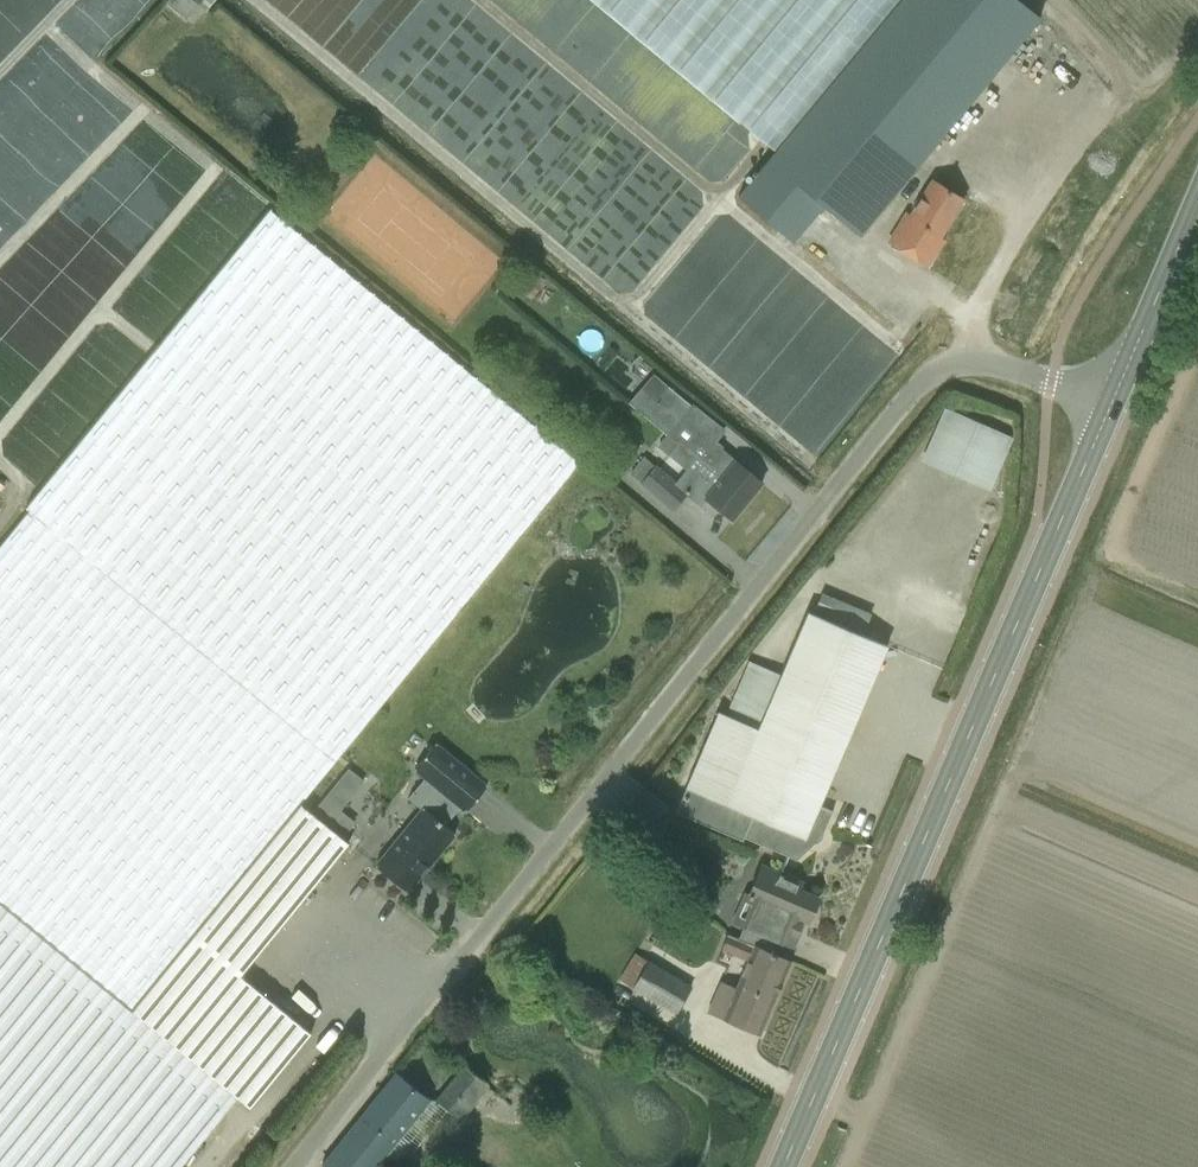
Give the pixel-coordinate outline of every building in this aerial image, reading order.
[(165,4),(185,20),(197,5),(204,11),(212,0),(168,0),(165,4)] [(774,151),(899,0),(592,0),(774,151)] [(738,197),(793,242),(825,204),(861,235),(1041,20),(1017,0),(903,0),(738,197)] [(338,140),(331,149),(344,159),(351,151),(338,140)] [(932,180),(910,216),(906,213),(888,242),(927,266),(944,240),(939,238),(963,199),(932,180)] [(27,505),(31,509),(0,547),(0,1166),(179,1166),(236,1097),(249,1107),(310,1033),(240,976),(251,962),(348,844),(341,837),(310,813),(300,804),(336,760),(579,464),(270,209),(27,505)] [(692,405),(690,407),(667,388),(646,414),(645,415),(680,444),(678,445),(707,467),(706,468),(720,479),(721,478),(749,499),(762,483),(743,468),(734,461),(713,444),(723,431),(692,405)] [(1012,438),(943,408),(921,461),(992,492),(1012,438)] [(655,466),(641,484),(654,494),(672,510),(685,494),(700,506),(705,499),(732,520),(749,499),(739,492),(721,478),(720,479),(712,473),(706,468),(707,467),(678,445),(680,444),(667,434),(656,447),(669,457),(680,466),(687,472),(677,484),(655,466)] [(807,611),(780,675),(748,661),(724,715),(718,712),(675,812),(742,840),(743,838),(796,860),(814,844),(809,839),(813,829),(823,834),(832,811),(819,806),(887,646),(807,611)] [(423,807),(375,866),(407,892),(455,833),(444,825),(459,807),(465,811),(486,786),(435,744),(414,769),(438,789),(423,807)] [(347,768),(310,813),(341,837),(353,822),(338,810),(362,781),(347,768)] [(799,881),(777,872),(765,867),(758,864),(745,894),(743,893),(732,921),(743,925),(737,939),(770,953),(775,940),(793,947),(804,921),(808,923),(818,898),(796,888),(799,881)] [(707,1011),(738,1025),(760,1034),(791,962),(770,953),(737,939),(737,940),(725,935),(720,950),(744,961),(734,987),(719,982),(707,1011)] [(691,987),(633,954),(619,979),(676,1014),(691,987)] [(464,1066),(436,1098),(460,1120),(488,1087),(464,1066)] [(396,1073),(322,1164),(325,1166),(376,1166),(430,1101),(396,1073)]
